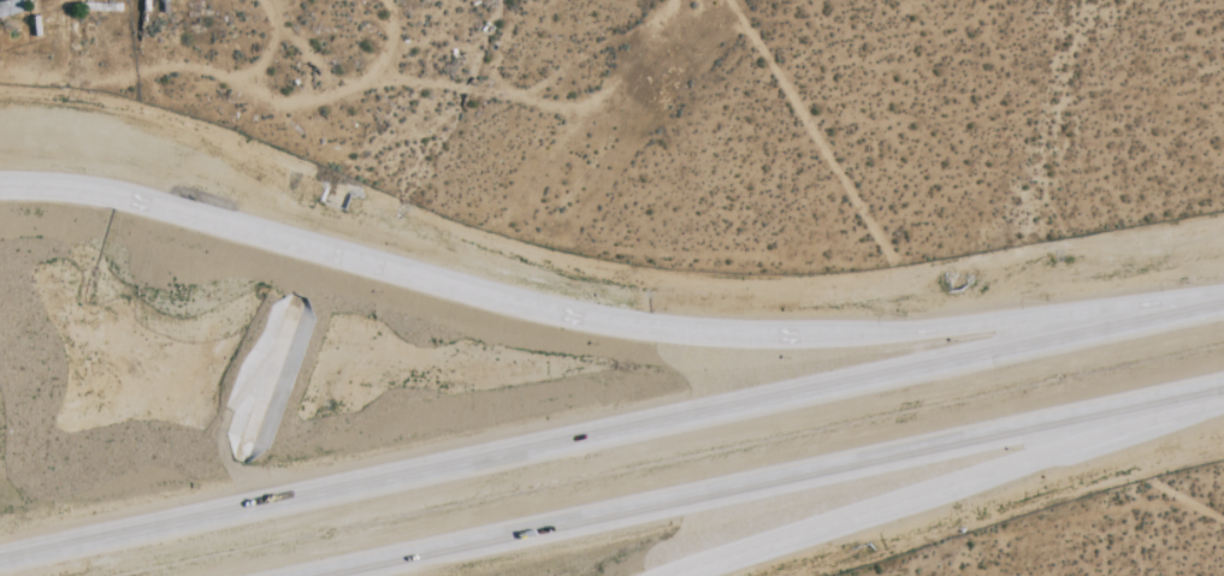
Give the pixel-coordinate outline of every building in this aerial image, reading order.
[(18,12),(14,0),(8,0),(0,2),(0,18),(18,12)]
